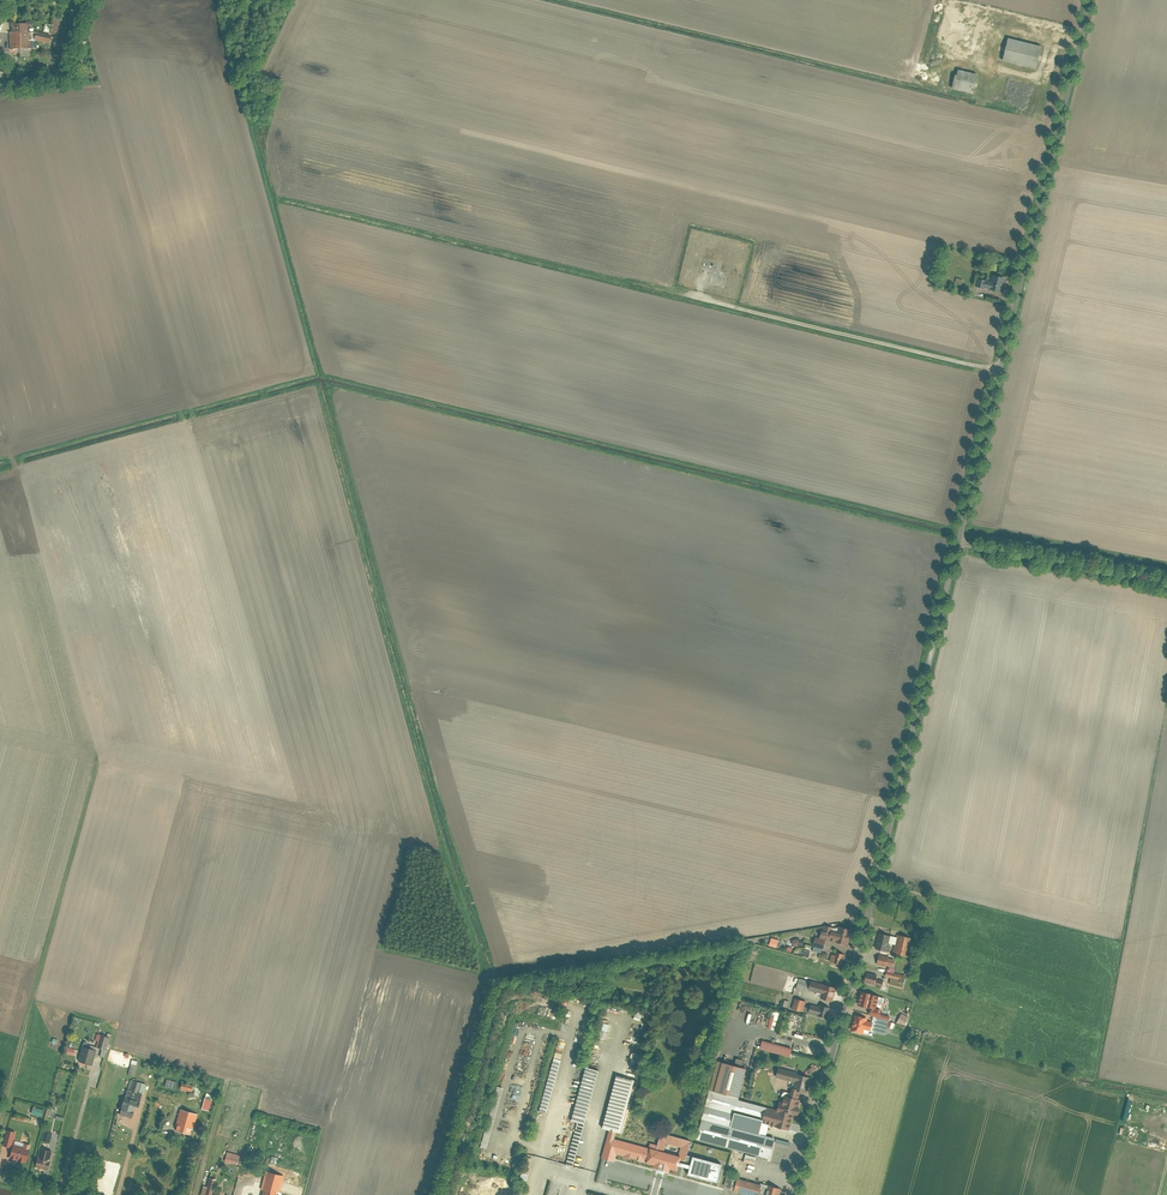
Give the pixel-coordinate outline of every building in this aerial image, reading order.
[(49,32),(56,34),(60,17),(52,15),(49,32)] [(29,49),(28,24),(11,25),(11,33),(9,33),(10,50),(29,49)] [(49,33),(33,33),(33,42),(49,41),(49,33)] [(1043,48),(1009,39),(1003,62),(1037,71),(1043,48)] [(978,76),(959,71),(958,77),(956,76),(952,90),(974,95),(978,76)] [(1005,279),(994,276),(992,283),(991,290),(1001,293),(1005,279)] [(977,287),(991,290),(992,283),(979,280),(977,287)] [(832,926),(826,924),(824,931),(831,932),(831,930),(832,926)] [(851,928),(839,926),(838,932),(836,941),(847,943),(851,928)] [(824,931),(822,930),(820,937),(827,939),(829,939),(831,932),(824,931)] [(838,932),(831,930),(831,932),(829,939),(836,941),(838,932)] [(880,932),(876,947),(890,951),(892,945),(889,944),(889,942),(891,935),(880,932)] [(914,938),(898,934),(898,937),(896,944),(894,952),(909,956),(914,938)] [(889,942),(896,944),(898,937),(891,935),(889,942)] [(780,938),(772,936),(770,944),(778,946),(780,938)] [(816,936),(814,944),(825,947),(827,939),(820,937),(816,936)] [(805,940),(796,937),(794,944),(804,946),(805,940)] [(811,950),(805,949),(803,955),(810,957),(811,950)] [(844,952),(836,950),(836,953),(833,952),(831,960),(842,963),(844,952)] [(889,956),(880,954),(877,963),(886,966),(887,965),(889,957),(889,956)] [(887,965),(893,966),(895,959),(889,957),(887,965)] [(906,974),(888,969),(886,976),(905,981),(906,974)] [(877,974),(867,972),(864,982),(875,984),(875,983),(876,979),(877,974)] [(800,977),(798,987),(810,990),(810,989),(813,980),(800,977)] [(825,983),(813,980),(810,989),(823,992),(825,983)] [(822,997),(834,1000),(837,986),(825,983),(823,992),(822,997)] [(879,995),(861,990),(858,1003),(872,1007),(875,1008),(879,995)] [(807,1000),(796,997),(794,1007),(804,1010),(805,1005),(807,1000)] [(819,1013),(821,1006),(811,1003),(810,1006),(809,1011),(819,1013)] [(829,1016),(831,1006),(821,1004),(821,1006),(819,1013),(829,1016)] [(873,1015),(881,1017),(881,1013),(882,1010),(875,1008),(872,1007),(870,1014),(873,1015)] [(781,1013),(773,1010),(768,1027),(776,1030),(781,1013)] [(908,1016),(903,1013),(898,1023),(903,1025),(908,1016)] [(855,1014),(851,1029),(864,1032),(865,1028),(867,1020),(868,1017),(855,1014)] [(867,1020),(865,1028),(886,1033),(888,1026),(890,1021),(890,1019),(881,1017),(873,1015),(872,1021),(867,1020)] [(611,1032),(613,1025),(604,1023),(602,1030),(611,1032)] [(600,1038),(598,1047),(605,1048),(606,1040),(607,1033),(598,1031),(597,1038),(600,1038)] [(110,1036),(97,1033),(95,1039),(98,1040),(97,1046),(101,1047),(107,1049),(110,1036)] [(776,1044),(762,1041),(760,1048),(774,1052),(776,1044)] [(96,1049),(82,1045),(78,1061),(92,1064),(96,1049)] [(75,1048),(67,1046),(66,1053),(74,1054),(75,1048)] [(563,1053),(556,1052),(539,1110),(546,1112),(563,1053)] [(748,1067),(719,1060),(711,1089),(740,1097),(748,1067)] [(136,1064),(131,1063),(129,1074),(135,1075),(138,1065),(136,1064)] [(600,1069),(587,1066),(573,1119),(578,1120),(586,1122),(600,1069)] [(806,1097),(812,1077),(780,1068),(778,1076),(799,1081),(797,1088),(795,1087),(793,1094),(803,1096),(806,1097)] [(636,1078),(618,1073),(604,1128),(610,1129),(617,1131),(622,1132),(636,1078)] [(177,1081),(167,1078),(165,1088),(175,1090),(177,1081)] [(142,1082),(131,1079),(128,1089),(139,1092),(141,1083),(142,1082)] [(194,1084),(182,1081),(180,1088),(192,1091),(194,1084)] [(135,1106),(138,1107),(141,1092),(139,1092),(128,1089),(126,1096),(124,1095),(119,1114),(132,1117),(135,1106)] [(740,1097),(711,1089),(707,1105),(736,1112),(737,1111),(740,1112),(764,1118),(767,1106),(740,1099),(740,1097)] [(778,1109),(769,1106),(765,1121),(791,1128),(794,1113),(799,1114),(801,1107),(800,1106),(803,1096),(793,1094),(792,1093),(791,1096),(783,1094),(778,1109)] [(213,1099),(205,1097),(202,1108),(210,1111),(213,1099)] [(736,1112),(707,1105),(704,1118),(733,1126),(736,1112)] [(44,1109),(33,1106),(32,1113),(42,1116),(44,1109)] [(57,1109),(49,1107),(47,1115),(55,1117),(57,1109)] [(198,1113),(180,1108),(175,1129),(193,1133),(198,1113)] [(698,1138),(771,1157),(776,1137),(733,1126),(704,1118),(698,1138)] [(578,1120),(567,1162),(575,1164),(586,1122),(578,1120)] [(617,1131),(610,1129),(603,1157),(616,1160),(618,1153),(647,1161),(651,1147),(615,1137),(617,1131)] [(15,1132),(7,1130),(3,1145),(11,1147),(15,1132)] [(52,1132),(44,1130),(42,1139),(50,1141),(52,1132)] [(693,1140),(662,1132),(658,1148),(665,1150),(668,1142),(682,1145),(680,1154),(683,1155),(688,1156),(693,1140)] [(562,1136),(560,1143),(567,1144),(568,1137),(562,1136)] [(10,1158),(26,1161),(30,1145),(25,1144),(24,1148),(13,1145),(10,1158)] [(52,1151),(40,1147),(35,1166),(48,1169),(52,1151)] [(679,1170),(683,1155),(680,1154),(665,1150),(658,1148),(652,1147),(648,1162),(655,1163),(654,1167),(662,1169),(662,1165),(666,1166),(665,1170),(671,1171),(672,1168),(679,1170)] [(240,1154),(227,1151),(225,1161),(237,1164),(240,1154)] [(266,1171),(262,1188),(264,1189),(262,1194),(276,1194),(277,1190),(280,1191),(283,1175),(266,1171)] [(526,1180),(528,1174),(521,1172),(519,1178),(526,1180)] [(216,1179),(209,1177),(207,1186),(203,1185),(201,1194),(206,1194),(212,1194),(216,1179)] [(738,1177),(734,1191),(748,1194),(758,1194),(761,1183),(738,1177)] [(768,1185),(761,1183),(758,1194),(765,1194),(768,1185)] [(781,1188),(768,1184),(768,1185),(765,1194),(779,1194),(781,1188)]
